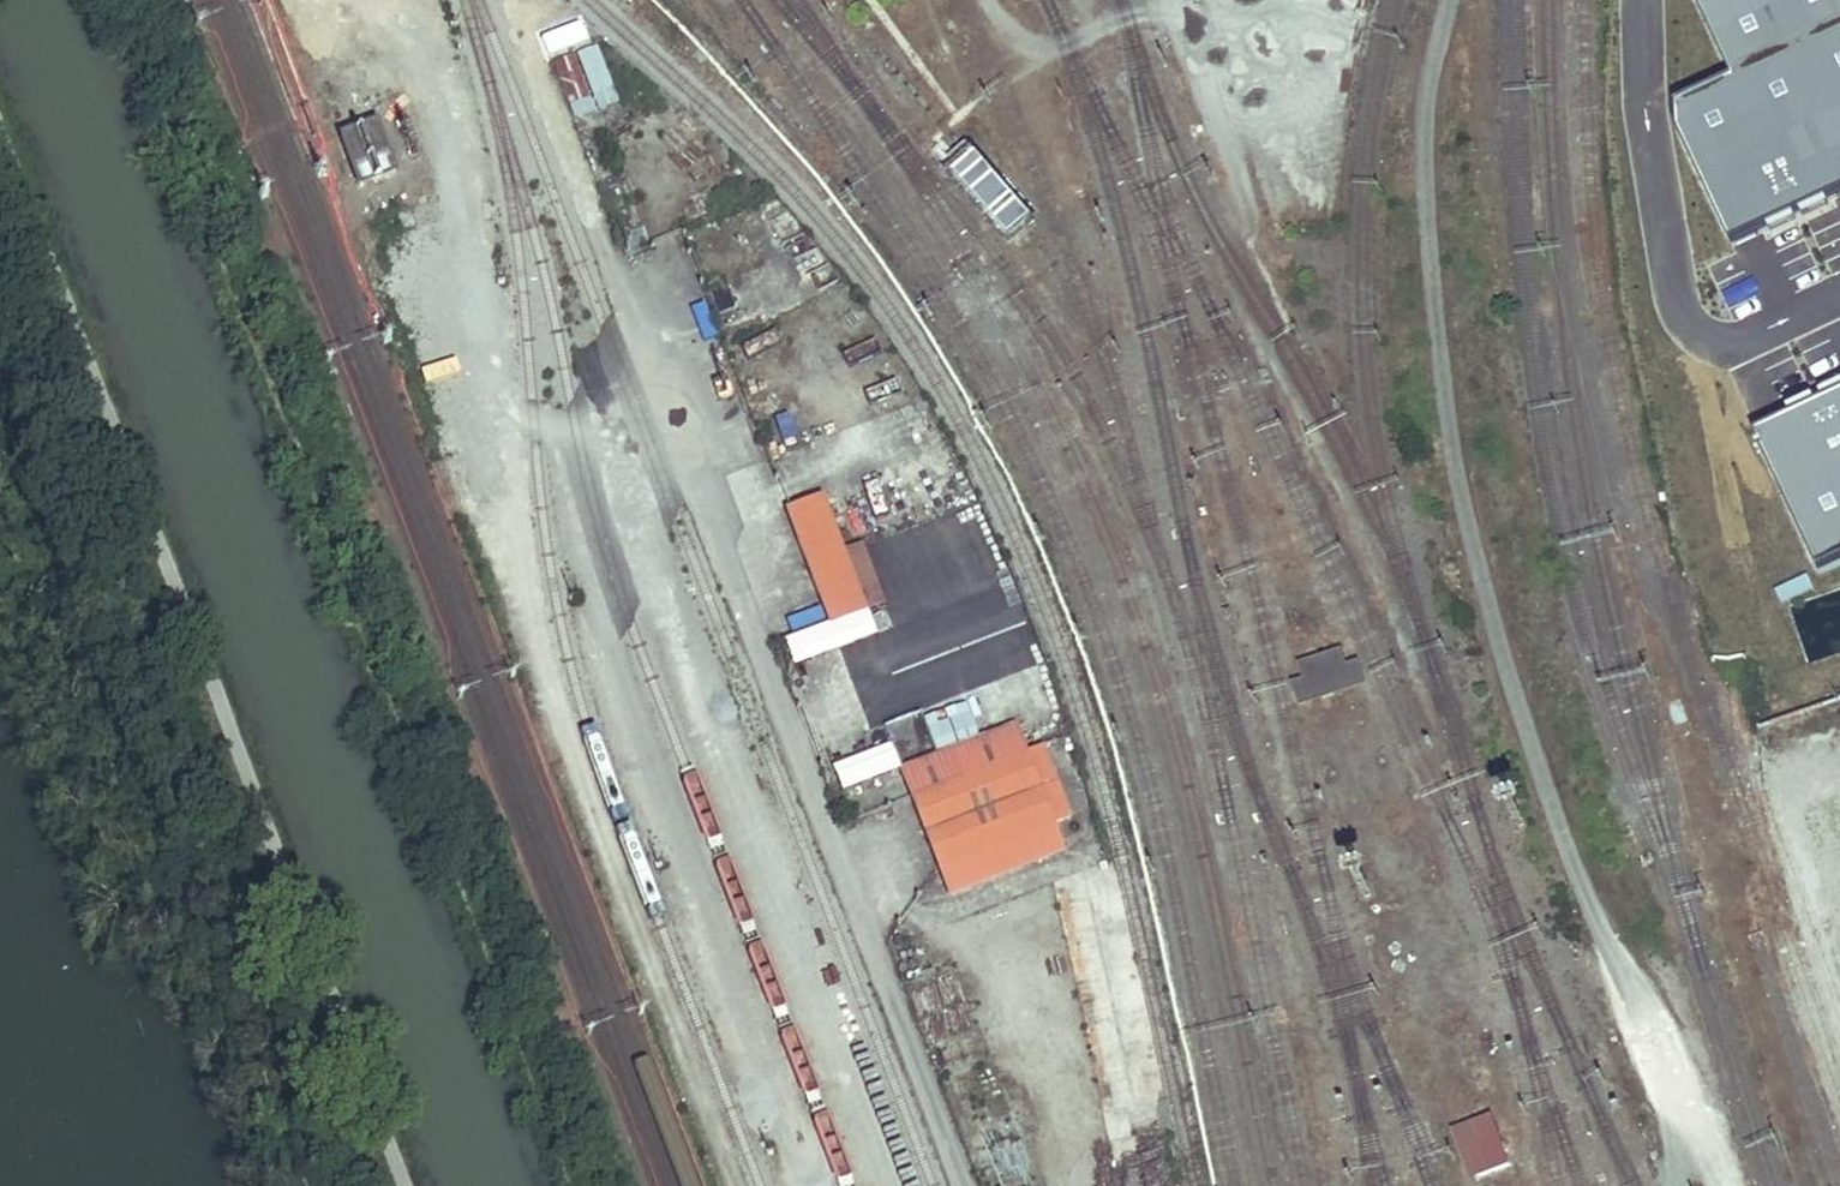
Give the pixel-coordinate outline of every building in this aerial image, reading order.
[(1839,195),(1839,0),(1694,0),(1733,84),(1677,111),(1738,242),(1839,195)] [(551,61),(572,119),(619,103),(597,44),(551,61)] [(339,135),(359,187),(395,173),(376,121),(339,135)] [(966,144),(944,164),(1010,242),(1033,223),(966,144)] [(1297,146),(1297,220),(1315,220),(1315,146),(1297,146)] [(1757,429),(1822,569),(1839,561),(1839,391),(1757,429)] [(786,412),(771,419),(783,448),(798,441),(786,412)] [(784,639),(788,652),(888,619),(862,541),(842,547),(824,492),(784,506),(825,626),(784,639)] [(1304,704),(1363,684),(1357,667),(1345,671),(1340,656),(1304,668),(1309,683),(1298,687),(1304,704)] [(941,893),(1067,855),(1057,822),(1070,818),(1047,743),(1026,749),(1017,722),(977,735),(966,699),(923,713),(936,754),(901,764),(941,893)] [(843,787),(898,771),(894,756),(838,773),(843,787)] [(1467,1146),(1478,1178),(1510,1166),(1499,1134),(1467,1146)]
